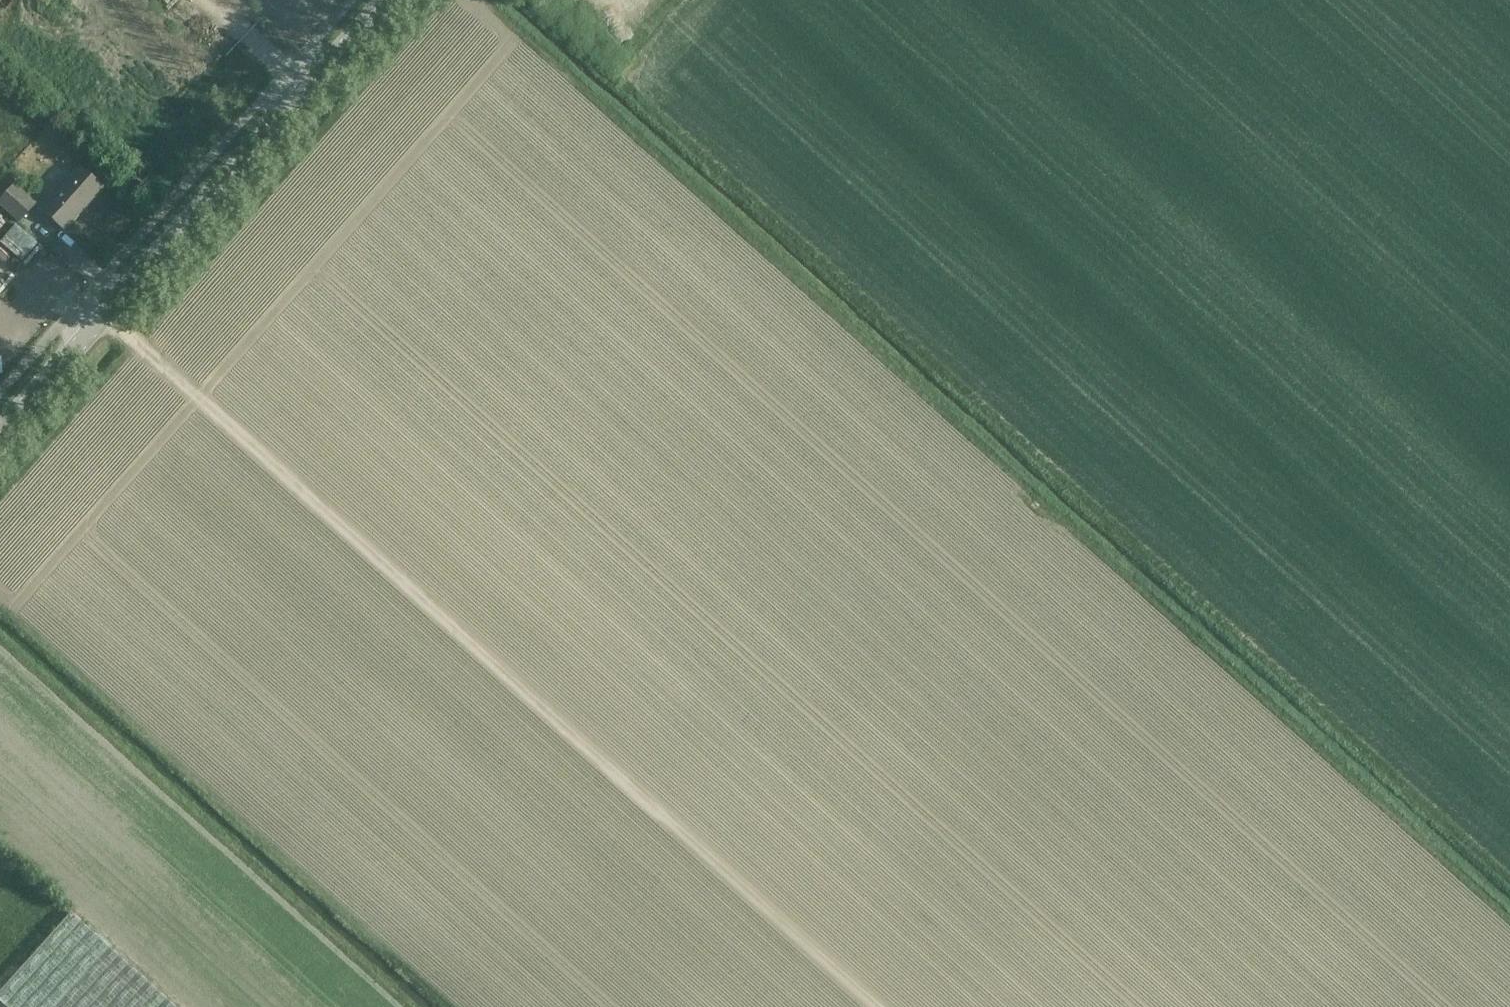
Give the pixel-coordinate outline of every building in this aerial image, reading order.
[(80,166),(41,209),(65,230),(103,187),(80,166)] [(0,201),(0,204),(19,221),(35,203),(15,184),(0,201)] [(38,241),(16,222),(0,240),(23,259),(38,241)] [(6,1006),(176,1006),(71,912),(0,990),(0,1001),(6,1006)]
